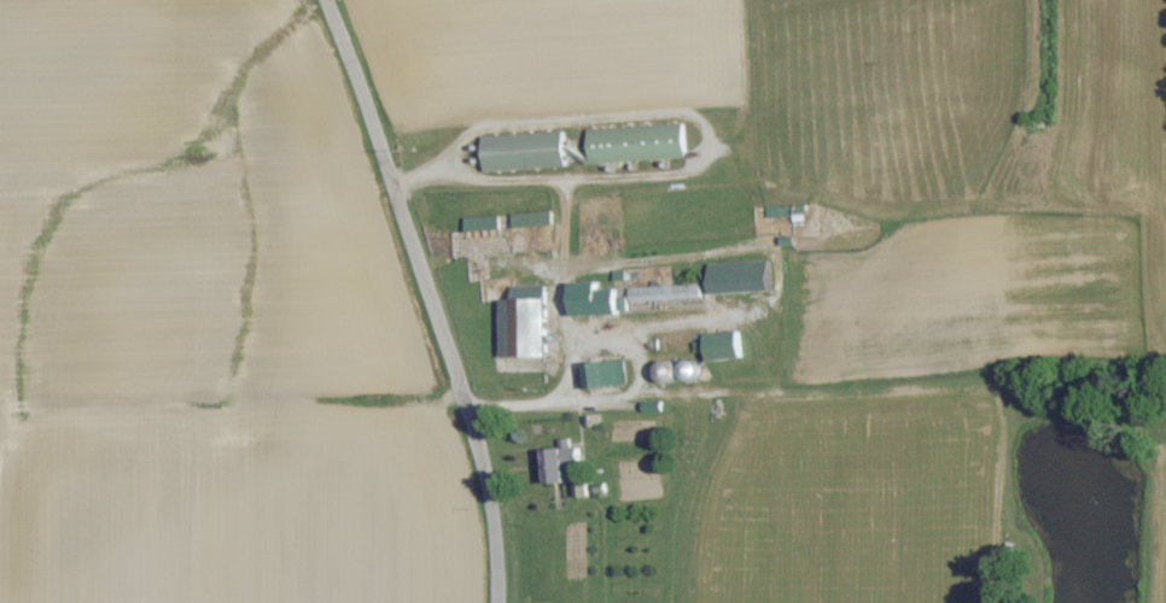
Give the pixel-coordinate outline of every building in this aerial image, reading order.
[(584,129),(585,163),(681,159),(680,126),(584,129)] [(560,169),(559,134),(479,137),(480,172),(560,169)] [(509,229),(548,227),(547,213),(508,215),(509,229)] [(461,233),(495,231),(494,218),(461,219),(461,233)] [(704,264),(705,296),(766,294),(765,262),(704,264)] [(567,317),(623,314),(622,299),(612,299),(612,290),(593,291),(593,283),(566,285),(567,317)] [(697,300),(696,285),(647,287),(647,288),(624,289),(625,304),(697,300)] [(498,359),(543,358),(541,287),(508,287),(508,301),(497,301),(498,359)] [(701,336),(705,364),(738,358),(734,331),(701,336)] [(622,385),(618,360),(579,366),(583,391),(622,385)] [(567,484),(566,469),(576,469),(575,448),(566,449),(566,441),(559,441),(559,450),(540,451),(542,485),(567,484)]
